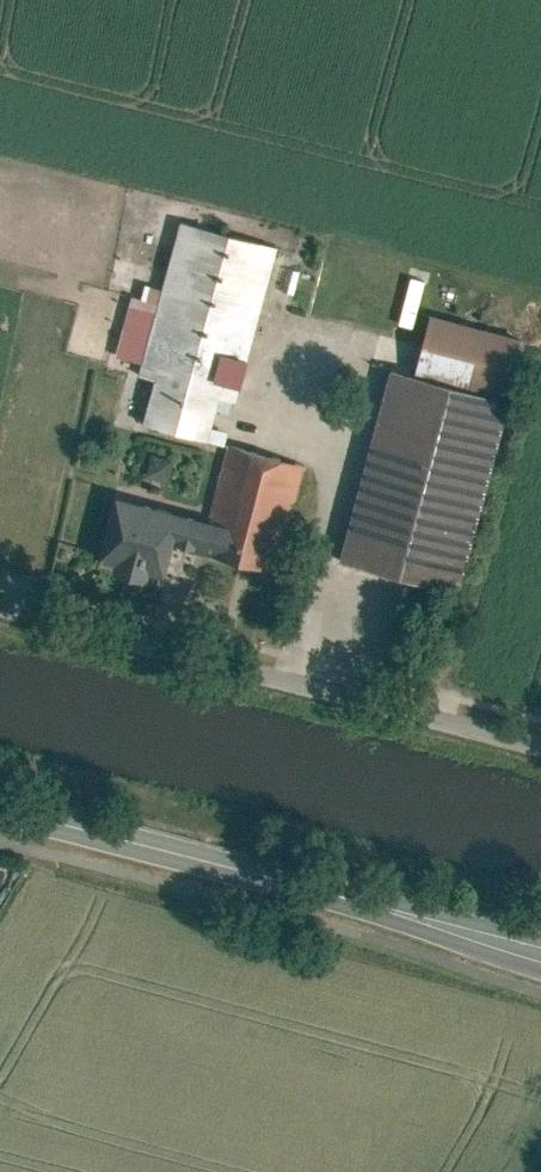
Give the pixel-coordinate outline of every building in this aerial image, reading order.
[(280,245),(188,221),(147,374),(163,378),(151,421),(228,441),(280,245)] [(409,274),(400,320),(413,322),(422,277),(409,274)] [(527,338),(440,314),(425,369),(512,393),(527,338)] [(514,397),(399,369),(353,557),(468,585),(514,397)] [(310,463),(232,442),(212,517),(123,494),(107,555),(128,561),(126,568),(154,575),(156,568),(175,573),(183,541),(283,568),(310,463)] [(152,453),(148,469),(166,474),(170,458),(152,453)]
